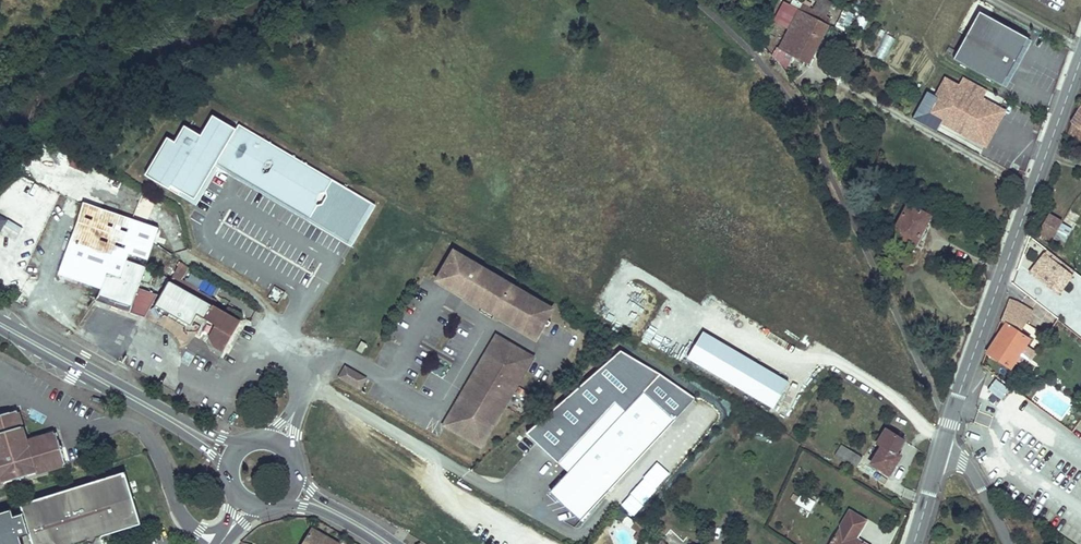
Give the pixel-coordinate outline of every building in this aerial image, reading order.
[(833,17),(846,24),(849,18),(841,14),(844,9),(826,0),(811,0),(816,2),(813,8),(819,11),(833,17)] [(813,8),(805,4),(802,10),(816,17),(819,11),(813,8)] [(796,20),(799,15),(789,10),(781,26),(791,31),(796,20)] [(816,17),(802,10),(799,15),(796,20),(824,34),(833,17),(819,11),(816,17)] [(855,23),(862,27),(867,19),(859,15),(855,23)] [(1007,88),(1033,41),(984,15),(959,62),(1007,88)] [(791,31),(782,50),(791,55),(810,65),(824,34),(796,20),(791,31)] [(791,55),(782,50),(778,58),(786,64),(791,55)] [(741,62),(730,53),(726,58),(737,67),(741,62)] [(990,148),(1009,114),(951,84),(933,117),(990,148)] [(1070,131),(1080,141),(1080,104),(1079,107),(1070,131)] [(169,136),(147,174),(171,188),(173,185),(196,199),(219,161),(351,239),(373,202),(240,123),(237,128),(214,114),(202,134),(186,125),(179,138),(176,141),(169,136)] [(171,188),(198,204),(218,170),(230,172),(306,217),(353,245),(377,204),(373,202),(351,239),(219,161),(196,199),(173,185),(171,188)] [(905,186),(896,181),(892,189),(900,194),(905,186)] [(164,227),(89,200),(64,271),(105,287),(111,269),(126,273),(133,257),(136,250),(152,256),(164,227)] [(910,204),(892,239),(912,251),(929,215),(910,204)] [(1047,211),(1039,229),(1055,236),(1062,217),(1047,211)] [(18,235),(23,225),(7,218),(2,228),(18,235)] [(559,306),(455,246),(436,279),(509,322),(539,339),(559,306)] [(1072,274),(1044,252),(1029,270),(1057,293),(1072,274)] [(143,317),(156,294),(141,289),(144,282),(153,285),(158,272),(148,269),(150,264),(133,257),(126,273),(111,269),(105,287),(105,290),(99,299),(143,317)] [(217,344),(227,352),(246,322),(217,304),(220,300),(184,278),(193,265),(186,261),(158,305),(167,316),(173,311),(188,321),(188,330),(204,330),(214,336),(217,344)] [(280,301),(284,291),(275,287),(271,298),(280,301)] [(148,319),(161,295),(156,294),(143,317),(148,319)] [(1027,319),(1032,312),(1009,301),(1007,303),(1016,308),(1012,314),(1025,322),(1027,319)] [(1025,322),(1012,314),(1016,308),(1007,303),(1000,318),(1008,324),(1011,320),(1018,325),(1015,329),(1019,331),(1025,322)] [(1008,324),(1000,318),(995,327),(1000,331),(985,351),(1010,368),(1015,362),(1026,345),(1030,339),(1019,331),(1015,329),(1018,325),(1011,320),(1008,324)] [(484,446),(535,358),(500,337),(449,425),(484,446)] [(781,339),(775,349),(790,358),(796,348),(781,339)] [(362,353),(367,344),(361,342),(357,350),(362,353)] [(1024,368),(1035,352),(1026,345),(1015,362),(1024,368)] [(182,361),(190,364),(194,355),(186,352),(182,361)] [(551,490),(581,519),(697,398),(666,376),(623,352),(532,433),(570,470),(551,490)] [(350,380),(355,371),(349,368),(344,376),(350,380)] [(363,387),(368,379),(355,371),(350,380),(363,387)] [(1003,399),(1010,387),(994,379),(988,391),(1003,399)] [(522,415),(528,403),(517,398),(511,410),(522,415)] [(64,460),(55,429),(22,438),(13,407),(0,411),(0,479),(64,460)] [(881,448),(872,463),(892,475),(901,457),(895,453),(902,441),(885,431),(877,446),(881,448)] [(93,441),(91,448),(99,450),(101,443),(93,441)] [(868,457),(846,444),(840,456),(861,468),(868,457)] [(18,504),(20,511),(12,513),(10,507),(0,510),(0,543),(22,543),(19,534),(27,532),(30,543),(74,543),(78,543),(75,534),(80,533),(81,535),(95,531),(95,528),(98,527),(101,536),(135,526),(138,518),(124,473),(18,504)] [(803,492),(796,503),(797,503),(810,512),(814,505),(804,498),(806,495),(803,492)] [(739,501),(733,497),(728,506),(734,510),(739,501)] [(796,503),(790,499),(786,505),(793,510),(797,503),(796,503)] [(864,540),(875,523),(858,512),(837,543),(870,543),(864,540)] [(649,530),(638,522),(635,526),(642,532),(638,538),(643,541),(649,530)] [(75,534),(78,543),(101,536),(98,527),(95,528),(95,531),(81,535),(80,533),(75,534)] [(303,543),(339,543),(313,528),(303,543)] [(1035,541),(1038,543),(1050,543),(1039,536),(1035,541)]
